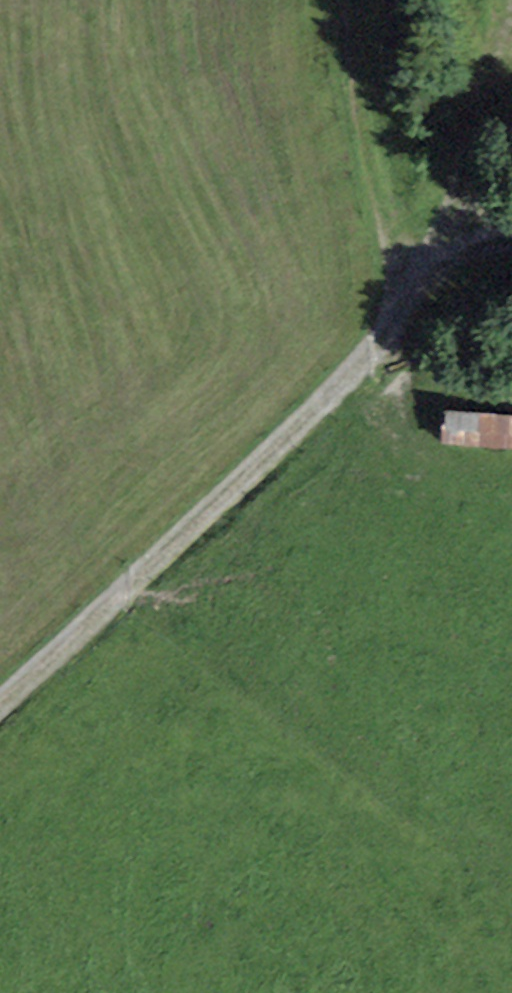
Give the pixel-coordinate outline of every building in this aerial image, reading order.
[(445,414),(445,446),(511,446),(511,414),(445,414)]
